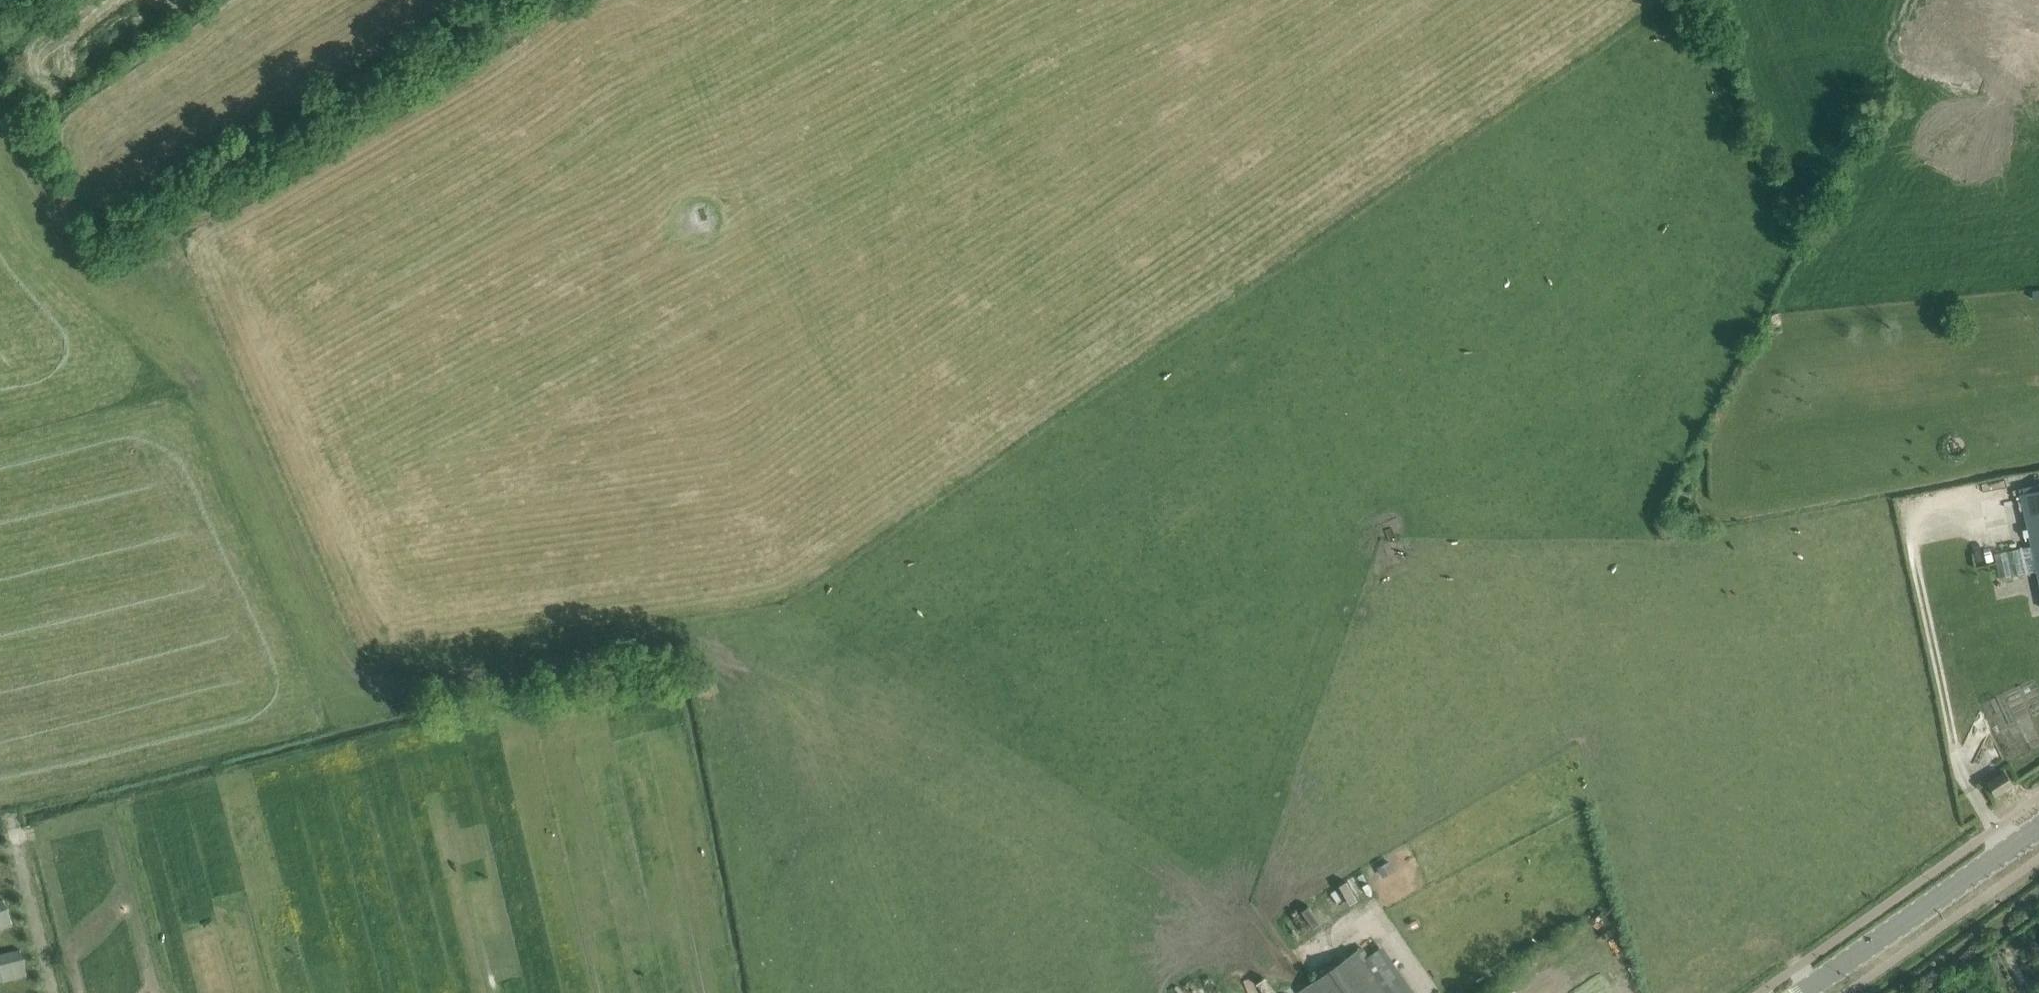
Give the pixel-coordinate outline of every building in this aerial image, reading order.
[(2020,493),(2038,582),(2038,489),(2030,491),(2020,493)] [(2002,552),(2007,574),(2022,570),(2018,549),(2002,552)] [(1987,782),(1995,794),(2012,783),(2004,771),(1987,782)] [(1389,862),(1378,867),(1384,877),(1394,871),(1389,862)] [(14,929),(4,902),(0,903),(0,933),(14,929)] [(1299,991),(1300,992),(1416,992),(1383,945),(1369,955),(1363,947),(1315,980),(1299,991)] [(4,984),(28,979),(19,951),(0,956),(0,984),(4,984)]
